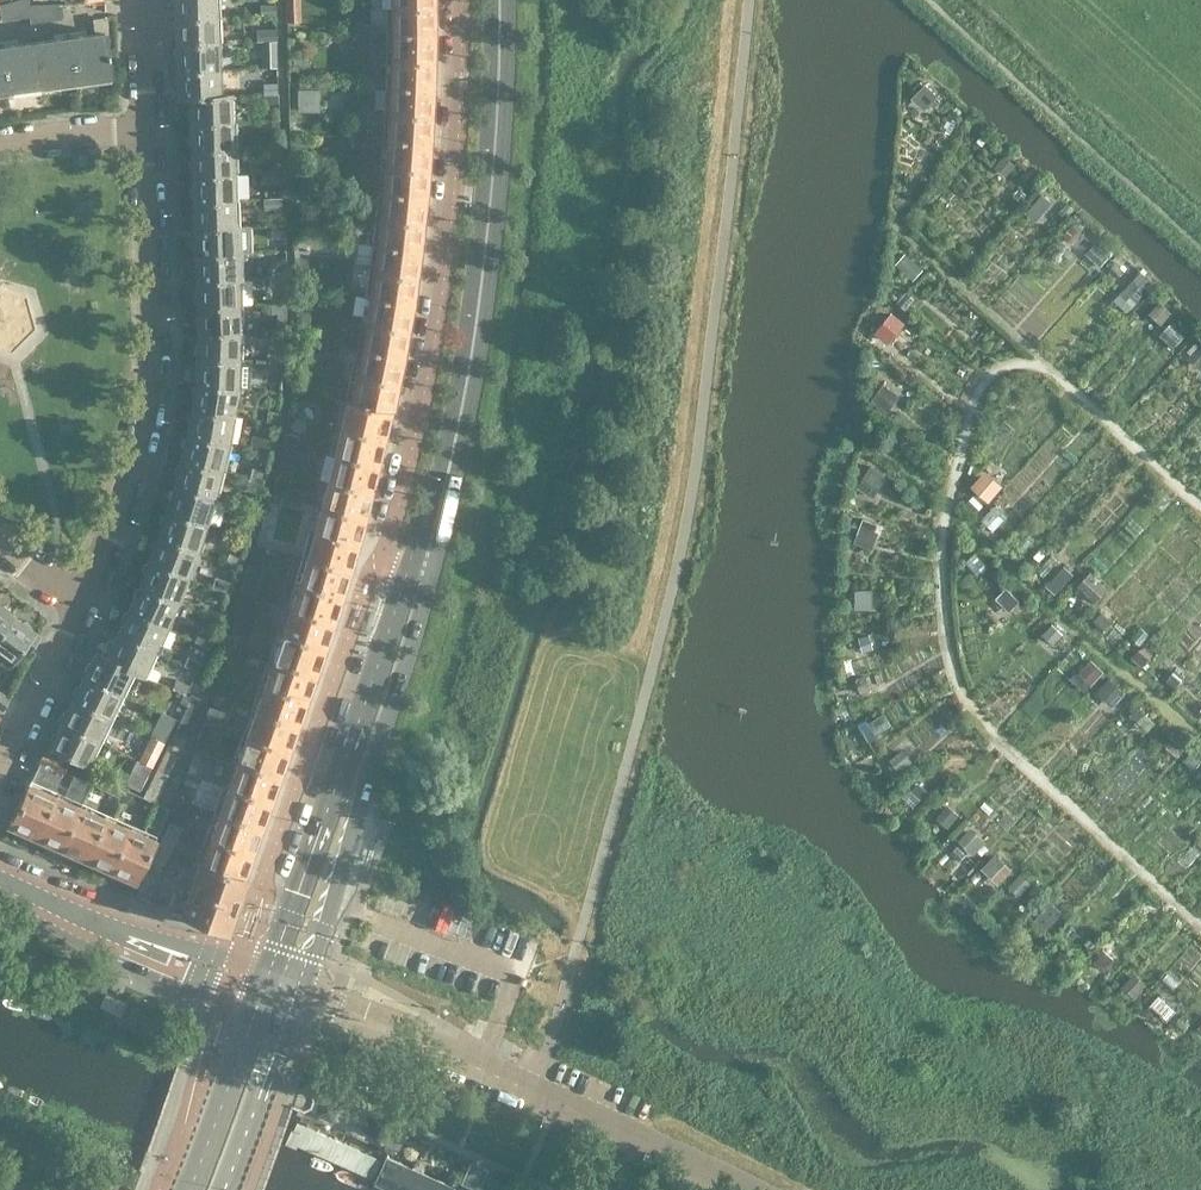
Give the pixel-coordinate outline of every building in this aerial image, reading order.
[(29,0),(14,0),(0,4),(0,14),(1,20),(29,16),(30,3),(29,0)] [(173,4),(176,6),(176,18),(219,17),(218,0),(173,0),(173,4)] [(273,12),(273,2),(258,2),(258,12),(273,12)] [(29,16),(30,23),(60,18),(58,3),(30,3),(29,16)] [(434,6),(388,7),(389,31),(434,33),(434,6)] [(93,31),(70,34),(77,85),(111,80),(108,57),(109,56),(108,51),(107,51),(104,31),(107,31),(106,16),(94,18),(95,23),(92,23),(93,31)] [(219,17),(176,18),(176,19),(173,22),(174,29),(176,31),(177,45),(220,43),(219,17)] [(358,22),(358,31),(373,31),(373,22),(358,22)] [(275,29),(255,29),(255,42),(261,42),(275,41),(275,32),(275,29)] [(358,31),(358,41),(373,41),(373,31),(358,31)] [(390,34),(389,59),(433,61),(434,33),(389,31),(390,34)] [(70,34),(33,39),(40,90),(77,85),(70,34)] [(33,39),(1,43),(8,94),(40,90),(33,39)] [(276,66),(275,41),(261,42),(262,67),(276,66)] [(8,94),(1,43),(0,44),(0,95),(8,94)] [(220,43),(177,45),(174,48),(175,56),(178,58),(178,71),(221,69),(220,43)] [(389,59),(388,85),(433,87),(433,61),(389,59)] [(221,69),(178,71),(175,74),(176,81),(178,84),(179,96),(190,96),(190,98),(203,97),(203,93),(221,93),(221,69)] [(263,94),(278,93),(277,81),(263,82),(263,94)] [(388,94),(387,111),(431,113),(433,87),(388,85),(388,94)] [(295,111),(318,111),(318,91),(295,91),(295,111)] [(203,97),(190,98),(191,107),(188,109),(189,117),(191,119),(192,124),(235,123),(234,95),(231,94),(231,92),(221,93),(203,93),(203,97)] [(278,103),(278,93),(263,94),(263,103),(278,103)] [(387,111),(385,137),(430,140),(431,113),(387,111)] [(279,133),(279,122),(260,123),(260,133),(279,133)] [(235,123),(192,124),(192,133),(189,135),(190,142),(192,144),(192,150),(235,149),(235,123)] [(370,126),(355,124),(355,134),(369,135),(370,126)] [(369,135),(355,134),(354,143),(368,145),(369,135)] [(385,137),(383,165),(428,168),(430,140),(385,137)] [(280,147),(265,148),(266,157),(266,165),(280,164),(280,157),(280,147)] [(235,149),(192,150),(193,159),(190,161),(190,170),(193,172),(193,176),(236,175),(235,149)] [(267,174),(281,174),(280,164),(266,165),(267,174)] [(383,165),(381,189),(426,194),(428,168),(383,165)] [(281,183),(281,174),(267,174),(267,184),(281,183)] [(236,175),(193,176),(194,186),(191,188),(191,196),(194,198),(194,203),(237,202),(236,175)] [(426,194),(381,189),(378,216),(423,220),(426,194)] [(282,209),(282,200),(263,201),(263,210),(282,209)] [(237,202),(194,203),(194,212),(192,214),(192,221),(195,223),(195,229),(238,228),(238,226),(237,202)] [(378,216),(375,242),(420,248),(423,220),(378,216)] [(286,236),(285,227),(270,227),(270,237),(286,236)] [(251,228),(238,228),(195,229),(195,238),(193,240),(193,248),(196,250),(196,255),(239,254),(251,253),(251,228)] [(345,229),(344,238),(358,240),(359,231),(345,229)] [(344,238),(343,248),(357,250),(358,240),(344,238)] [(420,248),(375,242),(372,269),(416,275),(420,248)] [(251,253),(239,254),(196,255),(196,264),(193,266),(194,275),(196,276),(197,282),(240,280),(248,280),(247,263),(251,259),(251,253)] [(279,260),(271,269),(271,279),(285,279),(287,279),(286,260),(279,260)] [(1129,310),(1154,279),(1141,268),(1115,299),(1129,310)] [(371,278),(368,295),(412,302),(416,275),(372,269),(371,278)] [(271,279),(269,279),(270,288),(287,287),(287,279),(285,279),(271,279)] [(240,280),(197,282),(197,290),(194,293),(194,300),(197,302),(197,309),(241,307),(240,280)] [(286,305),(286,295),(271,296),(272,305),(286,305)] [(368,295),(364,321),(408,329),(412,302),(368,295)] [(287,331),(286,305),(272,305),(272,315),(277,315),(278,332),(287,331)] [(241,307),(197,309),(198,317),(195,319),(195,326),(198,328),(198,334),(242,332),(242,330),(241,307)] [(892,310),(878,330),(890,339),(905,319),(892,310)] [(362,331),(359,347),(403,357),(408,329),(364,321),(362,331)] [(284,363),(287,331),(278,332),(276,332),(275,353),(270,353),(270,362),(272,362),(284,363)] [(197,355),(197,358),(241,360),(242,332),(198,334),(198,344),(195,346),(195,353),(197,355)] [(327,340),(325,349),(339,352),(340,343),(327,340)] [(354,371),(354,373),(397,383),(403,357),(359,347),(354,371)] [(250,361),(241,360),(197,358),(197,370),(194,373),(194,380),(197,382),(196,384),(239,388),(249,389),(250,361)] [(354,373),(348,400),(392,409),(397,383),(354,373)] [(194,398),(192,410),(234,417),(239,388),(196,384),(196,386),(193,388),(192,396),(194,398)] [(344,400),(337,428),(382,439),(387,422),(389,421),(392,409),(348,400),(344,400)] [(190,424),(188,435),(230,443),(234,417),(192,410),(192,412),(189,414),(187,422),(190,424)] [(268,412),(267,422),(278,423),(279,413),(268,412)] [(337,428),(331,453),(377,462),(382,439),(337,428)] [(185,450),(182,460),(223,471),(230,443),(188,435),(188,438),(184,439),(182,447),(185,450)] [(288,436),(286,444),(300,447),(302,439),(288,436)] [(257,448),(273,451),(275,441),(259,438),(257,448)] [(331,453),(325,478),(370,489),(377,462),(331,453)] [(178,475),(175,487),(216,497),(223,471),(182,460),(181,464),(178,465),(176,472),(178,475)] [(861,483),(875,492),(888,472),(873,463),(861,483)] [(250,477),(266,481),(268,472),(252,468),(250,477)] [(990,499),(1004,483),(986,468),(972,485),(990,499)] [(325,478),(319,504),(366,515),(368,506),(366,503),(370,489),(325,478)] [(171,500),(167,512),(208,524),(216,497),(175,487),(174,488),(171,490),(169,497),(171,500)] [(243,505),(259,509),(261,500),(245,495),(243,505)] [(319,504),(311,530),(356,543),(359,530),(362,528),(366,515),(319,504)] [(163,525),(158,538),(199,552),(208,524),(167,512),(163,514),(161,522),(163,525)] [(235,533),(251,538),(254,529),(238,524),(235,533)] [(311,530),(304,556),(348,567),(356,543),(311,530)] [(260,544),(274,548),(276,539),(262,535),(260,544)] [(154,550),(149,562),(189,578),(199,552),(158,538),(158,539),(155,540),(152,547),(154,550)] [(226,562),(242,567),(245,558),(229,553),(226,562)] [(304,556),(296,581),(340,594),(348,567),(304,556)] [(144,574),(140,586),(178,605),(189,578),(149,562),(149,563),(145,564),(143,571),(144,574)] [(1056,588),(1073,573),(1066,566),(1049,581),(1056,588)] [(1077,585),(1095,602),(1109,586),(1091,569),(1077,585)] [(216,590),(231,596),(235,587),(219,581),(216,590)] [(291,598),(288,606),(335,620),(338,610),(336,606),(340,594),(296,581),(291,598)] [(134,597),(129,610),(168,628),(178,605),(140,586),(139,587),(136,588),(133,595),(134,597)] [(11,614),(11,610),(4,605),(1,606),(0,605),(0,629),(11,614)] [(288,606),(279,632),(323,647),(328,632),(332,631),(335,620),(288,606)] [(204,618),(219,625),(223,616),(208,609),(204,618)] [(123,621),(118,633),(157,652),(168,628),(129,610),(128,611),(125,612),(122,619),(123,621)] [(0,629),(0,659),(3,662),(2,663),(6,667),(22,646),(28,651),(38,636),(33,633),(34,632),(31,630),(31,625),(26,621),(22,622),(11,614),(0,629)] [(279,632),(271,658),(314,671),(323,647),(279,632)] [(112,646),(108,655),(120,661),(118,665),(135,672),(143,676),(146,677),(157,652),(118,633),(117,635),(114,636),(110,643),(112,646)] [(195,642),(210,649),(214,640),(199,633),(195,642)] [(227,633),(223,642),(236,647),(239,638),(227,633)] [(236,647),(223,642),(219,651),(233,656),(236,647)] [(86,673),(85,675),(124,694),(135,672),(118,665),(120,661),(108,655),(107,656),(97,651),(91,662),(88,663),(84,670),(86,673)] [(184,665),(199,673),(203,664),(188,657),(184,665)] [(271,658),(263,681),(306,696),(314,671),(271,658)] [(1080,672),(1093,682),(1104,669),(1091,658),(1080,672)] [(212,665),(205,687),(220,692),(228,670),(212,665)] [(74,696),(73,698),(113,717),(124,694),(85,675),(79,686),(76,687),(73,693),(74,696)] [(1098,689),(1114,703),(1125,690),(1110,676),(1098,689)] [(172,689),(187,696),(192,688),(177,680),(172,689)] [(263,681),(254,707),(300,722),(303,713),(301,709),(306,696),(263,681)] [(211,694),(205,715),(223,721),(229,700),(211,694)] [(203,703),(190,697),(182,715),(194,721),(203,703)] [(62,720),(62,721),(101,740),(113,717),(73,698),(68,709),(64,709),(61,717),(62,720)] [(254,707),(244,733),(287,748),(292,736),(295,734),(300,722),(254,707)] [(165,743),(176,720),(163,713),(162,713),(151,736),(152,737),(165,743)] [(194,721),(182,715),(174,731),(186,737),(194,721)] [(203,719),(195,746),(207,750),(216,724),(203,719)] [(51,743),(50,746),(57,750),(56,751),(86,766),(89,766),(101,740),(62,721),(56,732),(53,733),(49,740),(51,743)] [(174,731),(166,747),(179,753),(186,737),(174,731)] [(244,733),(235,759),(278,773),(287,748),(244,733)] [(153,767),(165,743),(152,737),(140,761),(153,767)] [(195,746),(186,772),(199,776),(207,750),(195,746)] [(179,753),(166,747),(158,764),(170,770),(179,753)] [(68,761),(44,749),(7,824),(10,825),(10,829),(20,833),(22,831),(46,841),(45,844),(54,848),(57,846),(59,847),(78,803),(61,796),(47,790),(50,782),(56,785),(68,761)] [(235,759),(227,783),(269,799),(278,773),(235,759)] [(82,768),(68,761),(64,769),(78,776),(82,768)] [(170,770),(158,764),(150,780),(163,786),(170,770)] [(97,775),(82,768),(78,776),(92,783),(97,775)] [(126,783),(139,789),(145,777),(132,770),(126,783)] [(78,803),(88,781),(78,776),(72,773),(61,796),(78,803)] [(111,782),(97,775),(92,783),(107,790),(111,782)] [(163,786),(150,780),(142,796),(155,802),(163,786)] [(126,789),(111,782),(107,790),(122,798),(126,789)] [(227,783),(217,810),(263,826),(266,815),(265,812),(269,799),(227,783)] [(128,826),(78,803),(59,847),(61,847),(61,851),(70,855),(73,853),(95,863),(95,866),(104,870),(107,868),(109,869),(128,826)] [(168,809),(157,804),(150,818),(162,824),(168,809)] [(217,810),(208,835),(251,850),(256,838),(259,837),(263,826),(217,810)] [(170,821),(182,827),(186,817),(173,811),(170,821)] [(156,838),(162,824),(150,818),(144,833),(156,838)] [(170,821),(157,846),(169,852),(182,827),(170,821)] [(971,823),(958,837),(974,853),(987,839),(971,823)] [(128,826),(109,869),(111,870),(111,873),(121,877),(123,875),(134,880),(136,875),(138,876),(156,838),(144,833),(128,826)] [(208,835),(199,859),(243,875),(251,850),(208,835)] [(177,838),(172,852),(190,858),(195,844),(177,838)] [(157,846),(145,871),(157,877),(169,852),(157,846)] [(998,883),(1015,866),(997,849),(980,866),(998,883)] [(197,858),(187,886),(235,903),(244,877),(242,876),(243,875),(199,859),(197,858)] [(157,877),(145,871),(137,889),(135,894),(148,900),(152,891),(157,877)] [(172,903),(171,906),(179,909),(178,911),(182,913),(226,929),(235,903),(187,886),(185,890),(177,888),(176,893),(172,903)] [(126,1003),(105,993),(99,1005),(120,1015),(126,1003)] [(322,1096),(314,1113),(331,1121),(339,1104),(322,1096)] [(371,1119),(366,1132),(384,1140),(390,1127),(371,1119)] [(294,1128),(291,1127),(286,1140),(296,1144),(297,1141),(372,1171),(379,1154),(297,1120),(294,1128)] [(403,1136),(390,1130),(385,1142),(398,1147),(403,1136)] [(374,1183),(391,1189),(451,1189),(453,1187),(422,1174),(417,1171),(386,1157),(374,1183)] [(466,1181),(481,1187),(486,1174),(471,1168),(466,1181)]
